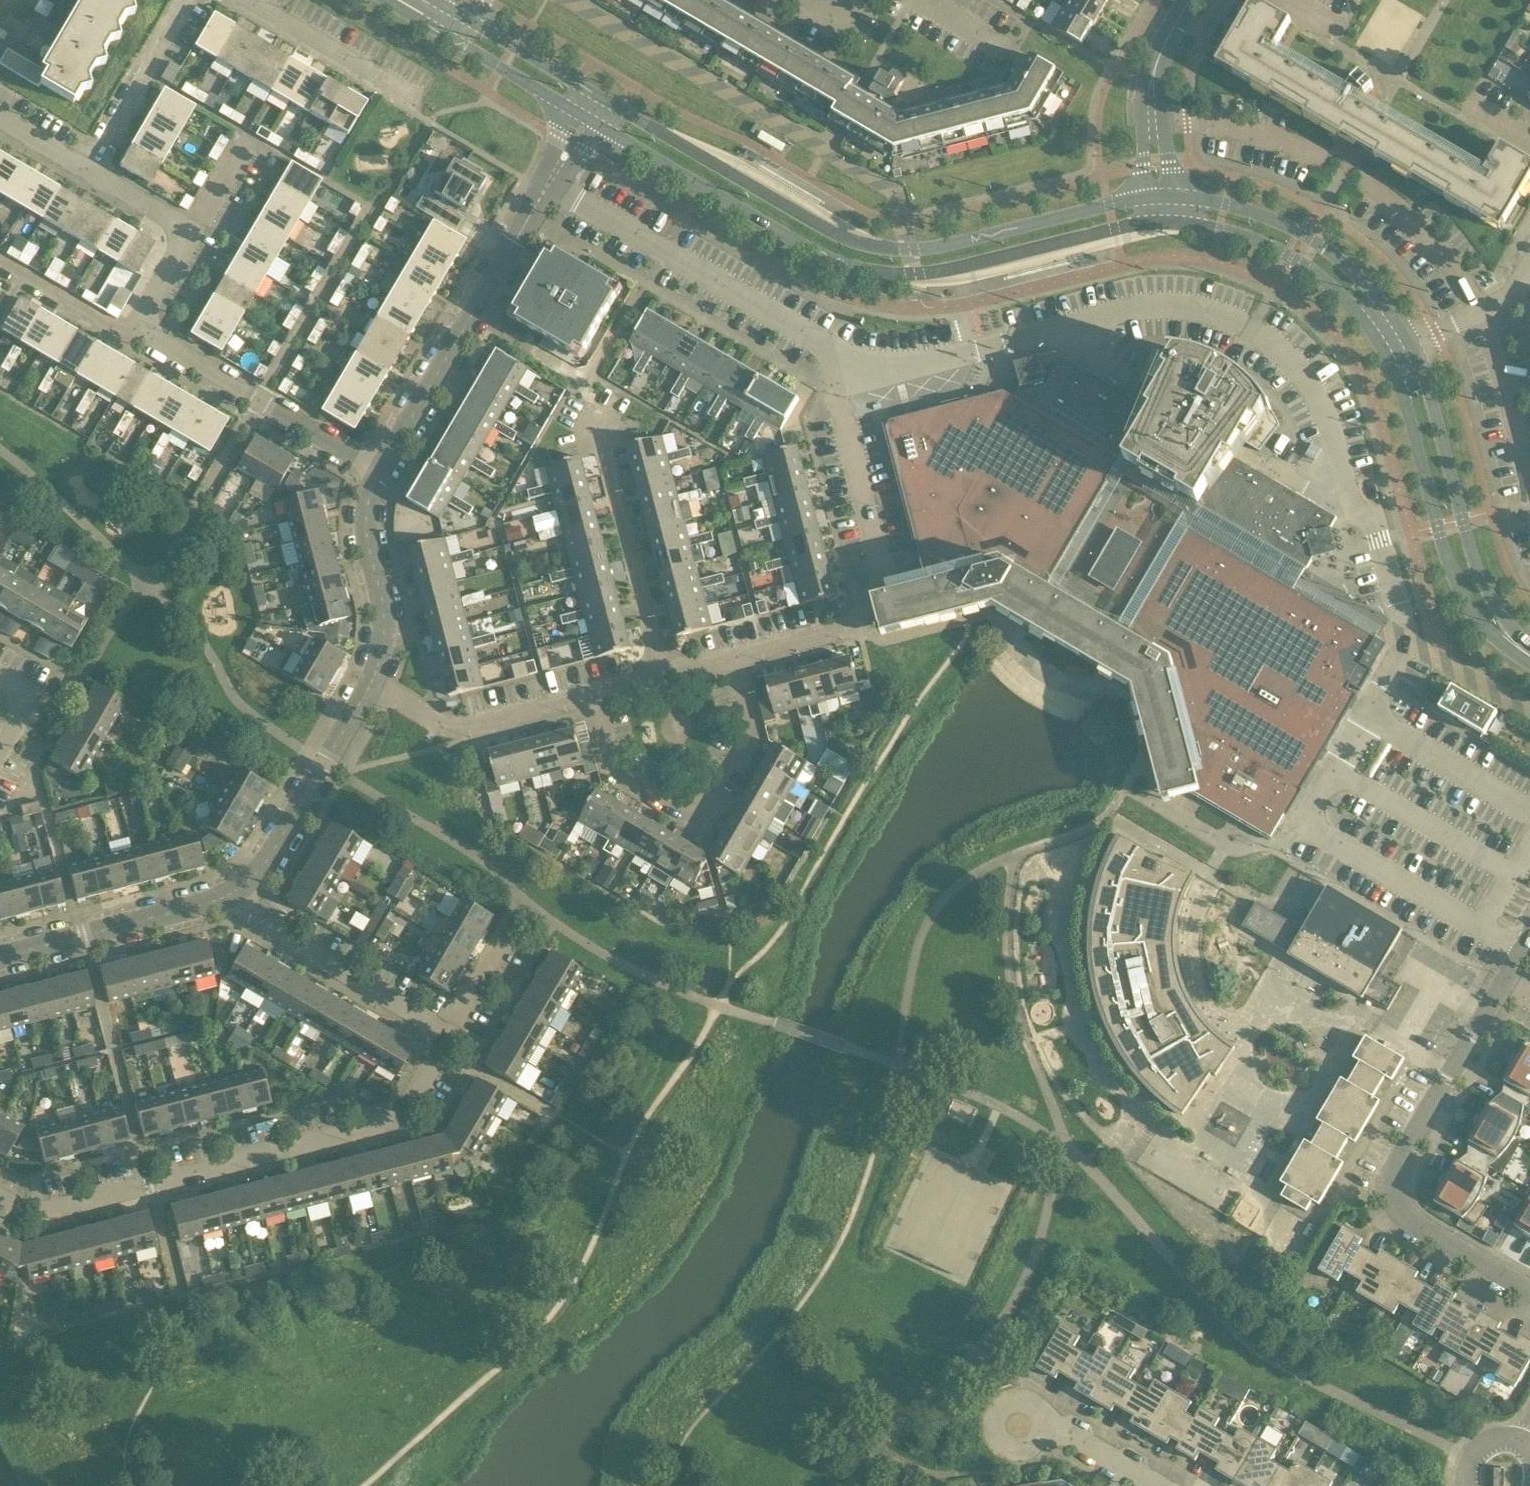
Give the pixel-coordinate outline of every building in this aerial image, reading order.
[(46,72),(7,49),(0,61),(0,65),(38,87),(40,84),(73,103),(80,91),(90,89),(88,78),(94,66),(105,64),(102,53),(109,42),(120,39),(117,28),(123,17),(134,14),(131,3),(133,0),(88,0),(46,72)] [(696,33),(832,113),(834,110),(837,111),(831,122),(887,154),(889,151),(894,154),(901,152),(902,156),(1029,123),(1028,119),(1034,117),(1038,112),(1041,114),(1062,78),(1059,76),(1060,73),(1031,56),(1012,88),(899,117),(879,106),(883,100),(896,96),(907,77),(893,69),(889,76),(882,73),(867,99),(850,89),(854,82),(715,0),(640,0),(696,33)] [(1025,11),(1031,0),(1021,0),(1017,7),(1025,11)] [(1093,0),(1067,0),(1063,8),(1093,25),(1104,7),(1093,0)] [(1284,33),(1291,22),(1254,0),(1253,0),(1216,64),(1329,130),(1332,136),(1337,134),(1500,230),(1529,179),(1529,162),(1500,145),(1484,173),(1360,100),(1374,87),(1360,73),(1343,90),(1274,50),(1284,33)] [(1093,25),(1063,8),(1052,27),(1082,45),(1093,25)] [(214,15),(196,46),(215,58),(234,27),(214,15)] [(215,58),(234,69),(252,38),(234,27),(215,58)] [(1510,38),(1518,43),(1523,34),(1515,30),(1510,38)] [(234,69),(252,80),(271,48),(252,38),(234,69)] [(1510,38),(1505,48),(1512,52),(1518,43),(1510,38)] [(252,80),(271,91),(289,59),(271,48),(252,80)] [(271,91),(290,102),(308,70),(289,59),(271,91)] [(180,68),(178,67),(170,62),(160,79),(170,84),(180,68)] [(1488,77),(1495,81),(1501,71),(1494,66),(1488,77)] [(290,102),(308,113),(327,82),(308,70),(290,102)] [(308,113),(327,124),(346,93),(327,82),(308,113)] [(181,91),(192,97),(196,90),(186,83),(181,91)] [(164,90),(153,110),(182,127),(194,108),(164,90)] [(207,96),(196,90),(192,97),(203,104),(207,96)] [(365,104),(346,93),(327,124),(347,135),(365,104)] [(218,113),(229,119),(234,112),(223,105),(218,113)] [(171,146),(182,127),(153,110),(142,129),(171,146)] [(245,118),(234,112),(229,119),(240,125),(245,118)] [(260,127),(256,135),(266,141),(271,133),(260,127)] [(142,129),(131,147),(160,164),(171,146),(142,129)] [(282,140),(271,133),(266,141),(277,147),(282,140)] [(221,135),(214,146),(222,150),(228,140),(221,135)] [(216,161),(222,150),(214,146),(208,157),(216,161)] [(149,184),(160,164),(131,147),(120,167),(149,184)] [(293,157),(304,163),(309,155),(298,149),(293,157)] [(320,162),(309,155),(304,163),(315,169),(320,162)] [(3,156),(0,161),(0,194),(4,196),(21,167),(3,156)] [(415,208),(423,212),(455,231),(463,218),(457,214),(460,209),(466,213),(474,199),(468,195),(471,190),(477,194),(485,180),(478,177),(482,171),(462,159),(459,165),(453,162),(445,175),(451,179),(448,184),(442,180),(434,194),(440,197),(437,202),(423,195),(415,208)] [(320,182),(291,165),(279,184),(308,201),(320,182)] [(4,196),(23,207),(40,178),(21,167),(4,196)] [(894,169),(895,177),(902,176),(901,168),(894,169)] [(200,188),(207,177),(199,172),(192,183),(200,188)] [(59,189),(40,178),(23,207),(42,218),(59,189)] [(279,184),(268,203),(297,220),(308,201),(279,184)] [(42,218),(61,229),(78,200),(59,189),(42,218)] [(185,195),(179,206),(187,211),(193,200),(185,195)] [(390,198),(384,209),(392,213),(398,202),(390,198)] [(96,211),(78,200),(61,229),(79,240),(96,211)] [(348,213),(356,217),(362,206),(355,202),(348,213)] [(287,238),(297,220),(268,203),(257,221),(287,238)] [(79,240),(98,251),(115,222),(96,211),(79,240)] [(379,217),(373,228),(380,233),(387,222),(379,217)] [(257,221),(246,240),(276,257),(287,238),(257,221)] [(134,233),(115,222),(98,251),(117,262),(134,233)] [(432,223),(421,242),(452,260),(464,241),(432,223)] [(339,229),(332,240),(340,245),(346,234),(339,229)] [(136,274),(136,273),(153,244),(134,233),(117,262),(136,274)] [(265,276),(276,257),(246,240),(235,259),(265,276)] [(334,255),(340,245),(332,240),(326,251),(334,255)] [(410,261),(441,279),(452,260),(421,242),(410,261)] [(357,255),(365,259),(371,248),(363,244),(357,255)] [(6,254),(17,260),(22,253),(11,246),(6,254)] [(584,351),(617,295),(610,291),(614,284),(558,251),(554,258),(547,254),(514,310),(521,314),(517,321),(573,354),(577,347),(584,351)] [(32,259),(22,253),(17,260),(28,267),(32,259)] [(358,270),(365,259),(357,255),(351,266),(358,270)] [(235,259),(224,278),(253,295),(265,276),(235,259)] [(410,261),(399,279),(430,298),(441,279),(410,261)] [(317,267),(311,277),(318,282),(325,271),(317,267)] [(44,276),(55,282),(59,275),(48,268),(44,276)] [(70,281),(59,275),(55,282),(66,289),(70,281)] [(312,293),(318,282),(311,277),(304,288),(312,293)] [(242,313),(253,295),(224,278),(213,296),(242,313)] [(388,298),(420,316),(430,298),(399,279),(388,298)] [(335,292),(343,296),(349,285),(342,281),(335,292)] [(120,287),(106,312),(117,319),(131,294),(120,287)] [(81,298),(92,304),(96,297),(85,290),(81,298)] [(336,307),(343,296),(335,292),(329,303),(336,307)] [(213,296),(202,315),(232,332),(242,313),(213,296)] [(388,298),(377,317),(409,335),(420,316),(388,298)] [(21,342),(39,311),(20,299),(1,331),(21,342)] [(295,304),(288,315),(296,320),(302,309),(295,304)] [(58,322),(39,311),(21,342),(39,353),(58,322)] [(649,353),(667,322),(648,311),(630,342),(645,351),(649,353)] [(220,351),(232,332),(202,315),(191,334),(220,351)] [(290,330),(296,320),(288,315),(282,326),(290,330)] [(366,335),(397,354),(409,335),(377,317),(366,335)] [(313,330),(321,334),(327,323),(319,319),(313,330)] [(58,322),(39,353),(58,364),(76,332),(58,322)] [(686,333),(667,322),(649,353),(645,351),(639,361),(647,366),(653,355),(668,364),(686,333)] [(314,345),(321,334),(313,330),(307,341),(314,345)] [(95,343),(76,332),(58,364),(76,375),(95,343)] [(705,344),(686,333),(668,364),(683,373),(686,375),(705,344)] [(366,335),(355,354),(386,373),(397,354),(366,335)] [(274,357),(281,346),(273,341),(266,352),(274,357)] [(95,343),(76,375),(95,386),(114,354),(95,343)] [(723,355),(705,344),(686,375),(683,373),(677,383),(684,388),(690,377),(705,386),(723,355)] [(13,346),(7,357),(14,361),(20,351),(13,346)] [(497,350),(486,369),(517,388),(514,391),(525,397),(529,390),(519,384),(528,368),(497,350)] [(1148,408),(1118,459),(1120,461),(1202,509),(1233,457),(1241,441),(1259,452),(1280,425),(1275,415),(1269,406),(1262,397),(1254,389),(1246,381),(1237,374),(1228,368),(1218,363),(1208,359),(1197,355),(1186,353),(1175,351),(1164,350),(1153,351),(1140,381),(1158,392),(1148,408)] [(1020,387),(1014,398),(1118,459),(1120,461),(1202,509),(1306,570),(1313,558),(1336,552),(1331,527),(1337,518),(1259,473),(1233,457),(1148,408),(1124,393),(1056,353),(1014,364),(1020,387)] [(132,365),(114,354),(95,386),(114,397),(132,365)] [(344,373),(375,391),(386,373),(355,354),(344,373)] [(742,366),(723,355),(705,386),(720,395),(724,397),(742,366)] [(298,356),(291,367),(299,371),(305,360),(298,356)] [(8,372),(14,361),(7,357),(0,368),(8,372)] [(647,366),(639,361),(633,371),(641,376),(647,366)] [(132,365),(114,397),(133,408),(151,376),(132,365)] [(259,365),(253,376),(260,380),(267,369),(259,365)] [(761,377),(742,366),(724,397),(720,395),(714,405),(722,409),(727,399),(742,408),(761,377)] [(50,368),(44,379),(51,383),(58,372),(50,368)] [(506,406),(514,391),(517,388),(486,369),(475,388),(506,406)] [(344,373),(333,392),(365,410),(375,391),(344,373)] [(170,387),(151,376),(133,408),(152,419),(170,387)] [(779,388),(761,377),(742,408),(757,417),(761,419),(779,388)] [(45,394),(51,383),(44,379),(37,390),(45,394)] [(284,379),(277,390),(285,395),(292,384),(284,379)] [(684,388),(677,383),(671,393),(678,398),(684,388)] [(170,387),(152,419),(170,430),(189,398),(170,387)] [(475,388),(464,407),(495,425),(492,429),(503,435),(507,427),(497,421),(506,406),(475,388)] [(799,399),(779,388),(761,419),(757,417),(751,427),(759,431),(765,421),(780,430),(799,399)] [(81,401),(89,405),(95,394),(88,390),(81,401)] [(535,403),(539,396),(529,390),(525,397),(535,403)] [(890,420),(886,428),(886,430),(893,457),(902,492),(910,522),(917,549),(925,579),(896,586),(897,592),(905,622),(968,605),(961,576),(959,570),(1001,560),(1018,570),(1004,594),(1004,596),(1044,585),(1047,584),(1108,481),(1111,475),(1120,461),(1118,459),(1014,398),(1002,391),(965,401),(938,408),(914,414),(913,414),(905,416),(890,420)] [(353,429),(365,410),(333,392),(322,411),(353,429)] [(207,409),(189,398),(170,430),(189,441),(207,409)] [(89,405),(81,401),(75,412),(82,416),(89,405)] [(722,409),(714,405),(708,415),(716,420),(722,409)] [(492,429),(495,425),(464,407),(453,425),(484,444),(492,429)] [(207,409),(189,441),(208,452),(227,421),(207,409)] [(125,412),(119,423),(126,427),(133,416),(125,412)] [(120,438),(126,427),(119,423),(113,434),(120,438)] [(453,425),(442,444),(473,462),(471,466),(481,472),(485,464),(475,458),(484,444),(453,425)] [(517,433),(507,427),(503,435),(513,441),(517,433)] [(759,431),(751,427),(745,437),(748,439),(752,441),(753,441),(759,431)] [(156,445),(164,449),(170,438),(163,434),(156,445)] [(721,446),(731,451),(736,442),(726,436),(721,446)] [(256,480),(273,448),(253,437),(236,468),(256,480)] [(678,452),(667,455),(662,437),(627,446),(633,468),(668,459),(669,464),(680,461),(678,452)] [(752,441),(748,439),(741,451),(745,453),(752,441)] [(1322,449),(1313,443),(1306,455),(1311,457),(1315,460),(1322,449)] [(471,466),(473,462),(442,444),(431,463),(462,481),(471,466)] [(157,460),(164,449),(156,445),(150,456),(157,460)] [(762,456),(767,474),(768,478),(803,469),(797,447),(762,456)] [(273,448),(256,480),(276,492),(294,459),(273,448)] [(690,449),(678,452),(680,461),(692,458),(690,449)] [(552,489),(587,480),(581,458),(546,467),(551,485),(552,489)] [(157,475),(163,464),(155,459),(149,470),(157,475)] [(669,464),(668,459),(633,468),(638,489),(673,480),(669,464)] [(431,463),(420,481),(451,500),(449,503),(459,509),(463,502),(453,496),(462,481),(431,463)] [(495,470),(485,464),(481,472),(491,478),(495,470)] [(194,466),(187,477),(195,482),(201,471),(194,466)] [(773,499),(808,490),(803,469),(768,478),(767,474),(755,477),(758,485),(769,482),(773,499)] [(708,482),(716,480),(713,470),(705,472),(708,482)] [(287,489),(297,482),(291,473),(284,485),(287,489)] [(744,480),(746,488),(758,485),(755,477),(744,480)] [(592,501),(587,480),(552,489),(551,485),(539,488),(542,496),(553,493),(557,510),(592,501)] [(638,489),(644,510),(679,501),(680,505),(691,502),(689,494),(678,497),(673,480),(638,489)] [(449,503),(451,500),(420,481),(408,501),(439,519),(449,503)] [(303,490),(297,482),(287,489),(290,493),(303,490)] [(528,491),(530,499),(542,496),(539,488),(528,491)] [(779,520),(814,511),(808,490),(773,499),(778,515),(779,520)] [(288,521),(322,512),(316,491),(282,500),(288,521)] [(701,491),(689,494),(691,502),(703,499),(701,491)] [(563,531),(598,522),(592,501),(557,510),(562,527),(563,531)] [(680,505),(679,501),(644,510),(649,531),(684,522),(680,505)] [(469,515),(474,508),(463,502),(459,509),(469,515)] [(216,505),(211,513),(220,517),(224,510),(216,505)] [(488,520),(494,510),(487,506),(481,516),(488,520)] [(737,522),(750,519),(746,506),(734,509),(737,522)] [(784,541),(819,532),(814,511),(779,520),(778,515),(766,518),(769,527),(780,524),(784,541)] [(288,521),(293,542),(327,533),(322,512),(288,521)] [(766,518),(755,521),(757,530),(769,527),(766,518)] [(603,543),(598,522),(563,531),(562,527),(550,530),(552,538),(564,535),(568,552),(603,543)] [(649,531),(655,552),(690,543),(691,547),(702,544),(700,536),(689,539),(684,522),(649,531)] [(27,531),(17,524),(16,526),(9,537),(20,543),(27,532),(27,531)] [(522,538),(519,525),(504,529),(507,542),(522,538)] [(1188,528),(1127,631),(1128,634),(1138,674),(1141,674),(1155,650),(1171,659),(1182,701),(1177,702),(1148,710),(1163,770),(1168,769),(1170,778),(1171,780),(1193,793),(1203,799),(1270,838),(1284,815),(1286,816),(1357,695),(1387,645),(1377,639),(1376,639),(1293,590),(1188,528)] [(552,538),(550,530),(539,533),(541,541),(552,538)] [(1118,530),(1094,571),(1104,584),(1113,589),(1138,548),(1127,535),(1118,530)] [(790,562),(825,553),(819,532),(784,541),(789,557),(790,562)] [(333,554),(327,533),(293,542),(299,563),(333,554)] [(711,533),(700,536),(702,544),(714,541),(711,533)] [(461,553),(450,556),(445,539),(410,548),(416,570),(451,560),(452,565),(463,562),(461,553)] [(513,544),(515,552),(527,549),(525,541),(513,544)] [(241,546),(244,555),(252,553),(250,543),(241,546)] [(574,573),(609,564),(603,543),(568,552),(573,569),(574,573)] [(691,547),(690,543),(655,552),(660,573),(695,564),(691,547)] [(67,551),(57,545),(52,553),(62,559),(67,551)] [(472,550),(461,553),(463,562),(475,559),(472,550)] [(255,563),(252,553),(244,555),(246,565),(255,563)] [(795,583),(830,573),(825,553),(790,562),(789,557),(777,560),(779,569),(791,566),(795,583)] [(338,575),(333,554),(299,563),(304,584),(338,575)] [(12,577),(18,567),(0,556),(0,597),(12,577)] [(452,565),(451,560),(416,570),(421,590),(456,581),(452,565)] [(777,560),(766,563),(768,572),(779,569),(777,560)] [(897,592),(873,599),(882,637),(994,607),(1133,689),(1162,801),(1200,791),(1177,702),(1182,701),(1171,659),(1155,650),(1128,634),(1044,585),(1018,570),(1001,560),(959,570),(961,576),(897,592)] [(750,564),(752,571),(761,569),(760,562),(750,564)] [(614,585),(609,564),(574,573),(573,569),(561,571),(563,580),(575,577),(579,594),(614,585)] [(660,573),(666,594),(701,585),(702,589),(713,586),(711,577),(700,580),(695,564),(660,573)] [(30,588),(36,578),(18,567),(12,577),(0,597),(0,608),(14,616),(30,588)] [(561,571),(550,574),(552,583),(563,580),(561,571)] [(98,577),(90,573),(84,583),(92,587),(98,577)] [(801,604),(824,598),(836,595),(830,573),(795,583),(801,604)] [(725,583),(722,574),(711,577),(713,586),(725,583)] [(344,596),(338,575),(304,584),(309,604),(310,605),(344,596)] [(421,590),(427,611),(462,602),(463,607),(474,604),(472,595),(460,598),(456,581),(421,590)] [(84,583),(74,599),(83,605),(95,602),(101,593),(92,587),(84,583)] [(252,588),(255,597),(263,595),(261,585),(252,588)] [(579,594),(584,610),(585,615),(620,606),(614,585),(579,594)] [(706,606),(702,589),(701,585),(666,594),(671,615),(706,606)] [(49,599),(30,588),(14,616),(32,627),(49,599)] [(483,592),(472,595),(474,604),(485,601),(483,592)] [(266,605),(263,595),(255,597),(257,607),(266,605)] [(350,618),(344,596),(310,605),(309,604),(300,607),(306,631),(324,634),(337,636),(339,621),(350,618)] [(32,627),(51,638),(68,610),(49,599),(32,627)] [(760,615),(768,613),(765,600),(756,603),(760,615)] [(463,607),(462,602),(427,611),(432,632),(467,623),(463,607)] [(746,619),(754,616),(751,604),(742,606),(746,619)] [(590,636),(625,627),(620,606),(585,615),(584,610),(572,613),(574,622),(586,619),(590,636)] [(677,637),(712,627),(706,606),(671,615),(677,637)] [(742,606),(729,610),(732,622),(746,619),(742,606)] [(524,620),(520,609),(508,613),(512,624),(524,620)] [(87,621),(68,610),(51,638),(70,649),(87,621)] [(574,622),(572,613),(561,616),(563,625),(574,622)] [(4,633),(9,624),(1,619),(0,621),(0,631),(4,633)] [(432,632),(438,653),(472,644),(474,649),(485,646),(483,637),(471,640),(467,623),(432,632)] [(17,628),(9,624),(4,633),(12,638),(17,628)] [(596,658),(619,652),(631,649),(625,627),(590,636),(596,658)] [(543,631),(532,634),(536,648),(547,646),(543,631)] [(323,639),(335,646),(337,636),(324,634),(323,639)] [(494,634),(483,637),(485,646),(496,643),(494,634)] [(302,658),(333,676),(344,656),(314,638),(302,658)] [(249,640),(244,648),(252,654),(257,645),(249,640)] [(33,650),(41,655),(47,646),(38,641),(33,650)] [(474,649),(472,644),(438,653),(443,674),(478,665),(474,649)] [(54,650),(47,646),(41,655),(49,659),(54,650)] [(542,671),(545,671),(551,669),(548,657),(539,659),(542,671)] [(838,698),(860,692),(860,691),(872,688),(869,680),(858,683),(851,657),(829,663),(838,698)] [(333,676),(302,658),(291,678),(321,695),(333,676)] [(526,662),(529,675),(537,673),(534,660),(526,662)] [(826,701),(838,698),(829,663),(808,668),(817,703),(820,715),(829,713),(826,701)] [(449,696),(484,687),(478,665),(443,674),(449,696)] [(820,715),(817,703),(808,668),(787,674),(796,709),(809,706),(812,717),(820,715)] [(775,715),(796,709),(787,674),(765,680),(769,695),(758,698),(764,722),(776,719),(775,715)] [(94,684),(83,704),(113,722),(125,702),(94,684)] [(1452,687),(1439,709),(1484,735),(1497,713),(1452,687)] [(83,704),(72,723),(103,740),(113,722),(83,704)] [(72,723),(61,741),(92,759),(103,740),(72,723)] [(590,742),(579,745),(575,729),(553,735),(562,770),(583,764),(586,774),(598,771),(590,742)] [(549,773),(562,770),(553,735),(532,740),(541,775),(544,787),(552,785),(549,773)] [(544,787),(541,775),(532,740),(511,746),(520,781),(533,778),(536,789),(544,787)] [(92,759),(61,741),(50,761),(80,779),(92,759)] [(813,776),(817,768),(776,744),(764,763),(795,782),(802,770),(813,776)] [(170,755),(179,760),(184,751),(175,746),(170,755)] [(498,786),(520,781),(511,746),(489,752),(493,767),(481,770),(488,794),(500,791),(498,786)] [(856,763),(862,753),(851,747),(845,757),(856,763)] [(179,760),(187,764),(192,756),(184,751),(179,760)] [(174,768),(179,760),(170,755),(166,764),(174,768)] [(182,773),(187,764),(179,760),(174,768),(182,773)] [(789,793),(795,782),(764,763),(753,782),(784,800),(795,806),(799,799),(789,793)] [(188,768),(185,778),(208,786),(211,775),(188,768)] [(238,768),(226,788),(257,806),(268,786),(238,768)] [(115,785),(117,794),(126,791),(124,782),(115,785)] [(795,806),(784,800),(753,782),(742,801),(784,825),(795,806)] [(106,796),(117,794),(115,785),(104,788),(106,796)] [(246,825),(257,806),(226,788),(215,807),(246,825)] [(139,793),(141,802),(151,799),(149,790),(139,793)] [(597,791),(573,832),(580,837),(586,826),(598,833),(617,802),(597,791)] [(141,802),(139,793),(129,795),(131,804),(141,802)] [(23,817),(41,812),(38,801),(20,806),(23,817)] [(97,804),(99,813),(109,810),(107,801),(97,804)] [(773,844),(784,825),(742,801),(731,819),(763,838),(773,844)] [(829,808),(817,801),(809,815),(814,817),(821,822),(829,808)] [(611,854),(617,844),(635,813),(617,802),(598,833),(610,840),(603,850),(611,854)] [(89,815),(99,813),(97,804),(87,806),(89,815)] [(246,825),(215,807),(204,826),(234,844),(246,825)] [(65,812),(55,815),(57,823),(67,821),(65,812)] [(654,824),(635,813),(617,844),(611,854),(618,859),(624,848),(636,855),(654,824)] [(814,817),(806,831),(813,836),(821,822),(814,817)] [(773,844),(763,838),(731,819),(720,838),(752,856),(758,845),(769,851),(773,844)] [(30,821),(21,824),(23,833),(33,830),(30,821)] [(331,823),(320,842),(350,860),(361,840),(331,823)] [(23,833),(21,824),(10,826),(13,836),(23,833)] [(636,855),(647,862),(641,872),(648,876),(672,835),(654,824),(636,855)] [(544,837),(539,847),(557,858),(570,837),(559,831),(553,842),(544,837)] [(173,839),(182,873),(204,867),(195,833),(173,839)] [(13,849),(26,846),(23,834),(10,837),(13,849)] [(205,837),(213,848),(221,841),(209,834),(205,837)] [(691,846),(672,835),(648,876),(667,887),(673,877),(691,846)] [(1095,986),(1093,987),(1104,1016),(1102,1018),(1118,1045),(1116,1046),(1135,1071),(1133,1073),(1156,1094),(1154,1096),(1183,1115),(1211,1073),(1216,1076),(1235,1048),(1216,1035),(1216,1034),(1203,1021),(1204,1020),(1192,1006),(1193,1005),(1184,989),(1185,989),(1178,971),(1180,971),(1176,953),(1177,953),(1175,934),(1177,934),(1178,916),(1179,916),(1183,898),(1185,898),(1194,873),(1165,856),(1162,861),(1118,835),(1106,863),(1104,863),(1097,893),(1094,893),(1091,924),(1089,924),(1091,955),(1089,956),(1095,986)] [(204,854),(213,848),(205,837),(201,840),(204,854)] [(737,881),(752,856),(720,838),(712,852),(722,885),(737,881)] [(161,878),(182,873),(173,839),(152,844),(161,878)] [(320,842),(309,861),(339,879),(350,860),(320,842)] [(797,842),(790,853),(800,859),(807,848),(797,842)] [(140,884),(161,878),(152,844),(131,850),(140,884)] [(705,854),(691,846),(673,877),(698,891),(714,887),(705,854)] [(119,889),(140,884),(131,850),(110,855),(119,889)] [(98,895),(119,889),(110,855),(89,860),(98,895)] [(581,868),(591,874),(599,862),(588,855),(581,868)] [(76,900),(98,895),(89,860),(67,866),(76,900)] [(309,861),(298,880),(328,897),(339,879),(309,861)] [(595,881),(607,888),(617,872),(605,865),(595,881)] [(65,903),(56,869),(34,875),(43,909),(65,903)] [(22,915),(43,909),(34,875),(13,880),(22,915)] [(397,876),(392,884),(400,889),(405,880),(397,876)] [(13,880),(0,884),(0,917),(1,920),(22,915),(13,880)] [(328,897),(298,880),(286,899),(317,917),(328,897)] [(400,889),(408,894),(413,885),(405,880),(400,889)] [(772,880),(761,884),(765,899),(777,895),(772,880)] [(395,898),(400,889),(392,884),(387,893),(395,898)] [(1242,926),(1289,954),(1288,956),(1362,999),(1363,997),(1387,1011),(1401,987),(1377,973),(1402,931),(1327,887),(1303,929),(1256,902),(1242,926)] [(400,889),(395,898),(403,902),(408,894),(400,889)] [(639,893),(633,903),(648,912),(652,905),(650,900),(639,893)] [(728,910),(737,907),(734,896),(725,898),(728,910)] [(461,899),(450,919),(480,936),(492,917),(461,899)] [(719,912),(716,900),(698,905),(701,917),(719,912)] [(373,912),(368,921),(376,926),(381,916),(373,912)] [(380,928),(388,933),(393,923),(385,919),(380,928)] [(469,955),(480,936),(450,919),(439,937),(469,955)] [(371,934),(376,926),(368,921),(363,930),(371,934)] [(388,933),(380,928),(374,937),(383,941),(388,933)] [(458,974),(469,955),(439,937),(428,956),(458,974)] [(184,946),(193,981),(215,975),(206,941),(184,946)] [(163,952),(172,986),(193,981),(184,946),(163,952)] [(246,988),(263,958),(244,946),(226,977),(246,988)] [(539,971),(570,989),(581,969),(551,951),(539,971)] [(142,957),(151,992),(172,986),(163,952),(142,957)] [(217,966),(222,966),(224,954),(213,952),(217,966)] [(234,955),(224,954),(222,966),(227,967),(234,955)] [(447,993),(458,974),(428,956),(416,976),(447,993)] [(121,963),(130,997),(151,992),(142,957),(121,963)] [(246,988),(264,999),(282,969),(263,958),(246,988)] [(99,969),(108,1003),(130,997),(121,963),(99,969)] [(301,979),(282,969),(264,999),(283,1010),(301,979)] [(528,990),(559,1007),(570,989),(539,971),(528,990)] [(86,972),(64,978),(73,1012),(95,1006),(86,972)] [(73,1012),(64,978),(43,983),(52,1017),(73,1012)] [(320,990),(301,979),(283,1010),(302,1021),(320,990)] [(43,983),(22,989),(31,1023),(52,1017),(43,983)] [(31,1023),(22,989),(1,994),(10,1028),(31,1023)] [(338,1001),(320,990),(302,1021),(321,1032),(338,1001)] [(517,1008),(548,1026),(559,1007),(528,990),(517,1008)] [(0,995),(0,1031),(10,1028),(1,994),(0,995)] [(357,1012),(338,1001),(321,1032),(339,1043),(357,1012)] [(617,1016),(622,1008),(614,1004),(609,1012),(617,1016)] [(506,1027),(537,1045),(548,1026),(517,1008),(506,1027)] [(376,1023),(357,1012),(339,1043),(358,1054),(376,1023)] [(617,1016),(609,1012),(604,1021),(611,1025),(617,1016)] [(181,1020),(183,1029),(193,1027),(191,1018),(181,1020)] [(183,1029),(181,1020),(171,1023),(174,1032),(183,1029)] [(395,1034),(376,1023),(358,1054),(377,1065),(395,1034)] [(232,1034),(240,1040),(245,1031),(237,1026),(232,1034)] [(495,1046),(526,1064),(537,1045),(506,1027),(495,1046)] [(139,1032),(141,1041),(151,1038),(149,1029),(139,1032)] [(184,1034),(186,1043),(197,1040),(194,1031),(184,1034)] [(240,1040),(249,1045),(254,1037),(245,1031),(240,1040)] [(141,1041),(139,1032),(129,1034),(132,1043),(141,1041)] [(186,1043),(184,1034),(174,1037),(177,1045),(186,1043)] [(227,1042),(236,1047),(240,1040),(232,1034),(227,1042)] [(414,1046),(395,1034),(377,1065),(396,1076),(414,1046)] [(1392,1081),(1404,1060),(1366,1037),(1353,1058),(1360,1062),(1348,1083),(1341,1079),(1317,1121),(1324,1124),(1312,1145),(1305,1141),(1281,1182),(1287,1186),(1281,1197),(1306,1211),(1312,1201),(1319,1205),(1343,1163),(1337,1160),(1349,1139),(1355,1143),(1380,1101),(1373,1097),(1385,1077),(1392,1081)] [(591,1051),(596,1043),(588,1038),(583,1047),(591,1051)] [(244,1052),(249,1045),(240,1040),(236,1047),(244,1052)] [(1529,1070),(1529,1043),(1528,1041),(1524,1046),(1520,1050),(1516,1055),(1513,1060),(1529,1070)] [(142,1045),(145,1054),(155,1051),(153,1042),(142,1045)] [(91,1044),(82,1046),(84,1055),(94,1053),(91,1044)] [(145,1054),(142,1045),(133,1047),(135,1056),(145,1054)] [(74,1058),(84,1055),(82,1046),(72,1049),(74,1058)] [(484,1065),(515,1083),(526,1064),(495,1046),(484,1065)] [(572,1046),(568,1053),(575,1057),(579,1050),(572,1046)] [(271,1055),(279,1060),(284,1051),(276,1047),(271,1055)] [(591,1051),(583,1047),(578,1055),(586,1060),(591,1051)] [(284,1051),(279,1060),(288,1065),(293,1056),(284,1051)] [(50,1055),(40,1057),(42,1066),(52,1064),(50,1055)] [(32,1069),(42,1066),(40,1057),(30,1060),(32,1069)] [(95,1057),(85,1059),(87,1069),(97,1066),(95,1057)] [(87,1069),(85,1059),(75,1062),(78,1071),(87,1069)] [(1513,1060),(1510,1065),(1508,1071),(1506,1077),(1504,1082),(1509,1085),(1503,1095),(1523,1106),(1528,1103),(1529,1101),(1529,1070),(1513,1060)] [(43,1071),(45,1080),(56,1077),(53,1068),(43,1071)] [(308,1077),(317,1082),(321,1073),(313,1068),(308,1077)] [(240,1075),(249,1109),(270,1104),(262,1069),(240,1075)] [(2,1082),(12,1079),(9,1070),(0,1072),(0,1076),(2,1082)] [(321,1073),(317,1082),(325,1087),(330,1079),(321,1073)] [(219,1081),(228,1115),(249,1109),(240,1075),(219,1081)] [(569,1088),(574,1080),(566,1075),(561,1084),(569,1088)] [(476,1079),(465,1098),(495,1116),(506,1097),(476,1079)] [(198,1086),(207,1120),(228,1115),(219,1081),(198,1086)] [(557,1108),(564,1097),(569,1088),(561,1084),(550,1103),(557,1108)] [(177,1092),(186,1126),(207,1120),(198,1086),(177,1092)] [(345,1098),(354,1104),(359,1096),(350,1091),(345,1098)] [(156,1097),(165,1131),(186,1126),(177,1092),(156,1097)] [(1523,1112),(1523,1106),(1503,1095),(1498,1104),(1493,1101),(1489,1106),(1485,1110),(1481,1115),(1478,1120),(1513,1141),(1516,1135),(1518,1130),(1520,1124),(1522,1118),(1523,1112)] [(359,1096),(354,1104),(363,1109),(367,1101),(359,1096)] [(134,1103),(143,1137),(165,1131),(156,1097),(134,1103)] [(465,1098),(454,1116),(484,1134),(495,1116),(465,1098)] [(130,1141),(121,1106),(99,1112),(108,1146),(130,1141)] [(87,1152),(108,1146),(99,1112),(78,1118),(87,1152)] [(0,1123),(0,1154),(6,1158),(24,1127),(4,1116),(0,1123)] [(484,1134),(454,1116),(443,1135),(459,1157),(467,1151),(473,1155),(484,1134)] [(66,1157),(87,1152),(78,1118),(57,1123),(66,1157)] [(1520,1144),(1513,1141),(1478,1120),(1475,1125),(1472,1131),(1470,1136),(1469,1142),(1474,1145),(1468,1155),(1488,1166),(1502,1174),(1520,1144)] [(44,1163),(66,1157),(57,1123),(35,1129),(44,1163)] [(538,1141),(543,1133),(535,1128),(530,1137),(538,1141)] [(443,1135),(421,1141),(430,1175),(453,1169),(452,1163),(459,1157),(443,1135)] [(26,1150),(28,1138),(23,1137),(16,1149),(26,1150)] [(538,1141),(530,1137),(525,1146),(533,1150),(538,1141)] [(28,1138),(26,1150),(36,1152),(33,1138),(28,1138)] [(421,1141),(400,1147),(409,1181),(430,1175),(421,1141)] [(400,1147),(379,1152),(388,1186),(409,1181),(400,1147)] [(379,1152),(358,1157),(367,1192),(388,1186),(379,1152)] [(1488,1166),(1468,1155),(1462,1164),(1458,1162),(1453,1166),(1449,1170),(1446,1175),(1442,1180),(1478,1201),(1481,1195),(1483,1190),(1485,1184),(1486,1178),(1487,1172),(1488,1166)] [(358,1157),(338,1163),(347,1197),(367,1192),(358,1157)] [(338,1163),(317,1168),(326,1202),(347,1197),(338,1163)] [(317,1168),(296,1174),(305,1208),(326,1202),(317,1168)] [(296,1174),(275,1179),(284,1213),(305,1208),(296,1174)] [(275,1179),(254,1185),(263,1219),(284,1213),(275,1179)] [(1475,1206),(1478,1201),(1442,1180),(1440,1185),(1437,1191),(1435,1197),(1434,1202),(1462,1219),(1467,1215),(1471,1211),(1475,1206)] [(254,1185),(233,1190),(242,1224),(263,1219),(254,1185)] [(233,1190),(213,1196),(221,1230),(242,1224),(233,1190)] [(213,1196),(192,1201),(201,1235),(221,1230),(213,1196)] [(1529,1239),(1529,1199),(1514,1225),(1521,1232),(1527,1237),(1529,1239)] [(201,1235),(192,1201),(170,1207),(179,1241),(201,1235)] [(147,1213),(126,1218),(135,1252),(156,1247),(147,1213)] [(1501,1214),(1494,1225),(1503,1230),(1510,1219),(1501,1214)] [(114,1258),(135,1252),(126,1218),(105,1224),(114,1258)] [(423,1231),(433,1228),(431,1220),(421,1222),(423,1231)] [(423,1231),(421,1222),(412,1225),(414,1233),(423,1231)] [(105,1224),(84,1229),(93,1263),(114,1258),(105,1224)] [(1353,1277),(1368,1251),(1359,1246),(1362,1240),(1343,1228),(1319,1270),(1338,1282),(1344,1271),(1353,1277)] [(72,1269),(93,1263),(84,1229),(63,1234),(72,1269)] [(382,1242),(391,1239),(389,1231),(380,1233),(382,1242)] [(382,1242),(380,1233),(370,1236),(372,1244),(382,1242)] [(2,1234),(0,1237),(0,1274),(4,1277),(8,1271),(17,1272),(21,1245),(2,1234)] [(63,1234),(43,1240),(52,1274),(72,1269),(63,1234)] [(29,1280),(52,1274),(43,1240),(21,1245),(17,1272),(27,1274),(29,1280)] [(341,1257),(351,1255),(348,1246),(339,1249),(341,1257)] [(341,1257),(339,1249),(329,1251),(331,1260),(341,1257)] [(1368,1251),(1353,1277),(1363,1282),(1357,1293),(1375,1303),(1400,1262),(1399,1261),(1398,1262),(1381,1252),(1378,1257),(1368,1251)] [(297,1263),(307,1261),(305,1252),(295,1255),(297,1263)] [(297,1263),(295,1255),(286,1257),(288,1266),(297,1263)] [(1418,1272),(1400,1262),(1375,1303),(1394,1314),(1400,1304),(1409,1310),(1424,1284),(1414,1279),(1418,1272)] [(253,1266),(256,1274),(265,1272),(263,1263),(253,1266)] [(256,1274),(253,1266),(244,1268),(246,1277),(256,1274)] [(214,1285),(224,1283),(221,1274),(212,1277),(214,1285)] [(214,1285),(212,1277),(202,1279),(204,1288),(214,1285)] [(152,1280),(143,1282),(146,1293),(155,1291),(152,1280)] [(1424,1284),(1409,1310),(1419,1315),(1413,1325),(1432,1337),(1438,1326),(1437,1326),(1452,1301),(1453,1301),(1456,1295),(1437,1284),(1433,1290),(1424,1284)] [(1309,1293),(1297,1285),(1289,1298),(1301,1306),(1309,1293)] [(147,1303),(157,1300),(154,1292),(145,1294),(147,1303)] [(147,1303),(145,1294),(135,1297),(138,1305),(147,1303)] [(1461,1306),(1453,1301),(1452,1301),(1437,1326),(1438,1326),(1447,1331),(1440,1344),(1458,1354),(1483,1312),(1482,1312),(1481,1313),(1464,1302),(1461,1306)] [(105,1314),(115,1311),(113,1303),(103,1305),(105,1314)] [(105,1314),(103,1305),(93,1308),(96,1316),(105,1314)] [(1501,1323),(1483,1312),(1458,1354),(1476,1365),(1483,1355),(1492,1360),(1507,1335),(1497,1330),(1501,1323)] [(64,1325),(73,1322),(71,1314),(61,1316),(64,1325)] [(1132,1334),(1138,1325),(1127,1319),(1123,1324),(1125,1330),(1132,1334)] [(1148,1331),(1138,1325),(1132,1334),(1143,1340),(1148,1331)] [(1069,1378),(1084,1353),(1074,1347),(1080,1337),(1067,1330),(1061,1326),(1037,1368),(1038,1369),(1039,1368),(1056,1378),(1059,1373),(1069,1378)] [(1362,1328),(1356,1338),(1364,1342),(1366,1344),(1372,1334),(1362,1328)] [(1075,1390),(1093,1401),(1118,1359),(1103,1350),(1104,1347),(1102,1339),(1095,1334),(1084,1353),(1069,1378),(1078,1384),(1075,1390)] [(1492,1360),(1502,1366),(1496,1376),(1515,1388),(1529,1362),(1529,1341),(1520,1335),(1516,1341),(1507,1335),(1492,1360)] [(1193,1358),(1194,1357),(1182,1351),(1175,1362),(1187,1369),(1193,1358)] [(1136,1370),(1118,1359),(1093,1401),(1094,1402),(1095,1401),(1112,1411),(1115,1406),(1125,1411),(1139,1386),(1130,1380),(1136,1370)] [(1197,1381),(1205,1366),(1193,1359),(1185,1374),(1197,1381)] [(1444,1375),(1433,1369),(1428,1377),(1439,1383),(1444,1375)] [(1131,1423),(1149,1434),(1174,1392),(1155,1381),(1149,1391),(1139,1386),(1125,1411),(1134,1417),(1131,1423)] [(1174,1392),(1149,1434),(1150,1434),(1151,1433),(1168,1444),(1171,1438),(1180,1443),(1180,1444),(1195,1418),(1186,1413),(1192,1403),(1174,1392)] [(1507,1416),(1517,1410),(1510,1398),(1500,1405),(1507,1416)] [(1201,1408),(1195,1418),(1180,1444),(1180,1443),(1176,1450),(1195,1461),(1199,1455),(1208,1460),(1223,1435),(1214,1429),(1220,1419),(1201,1408)] [(1277,1408),(1272,1417),(1277,1420),(1282,1410),(1277,1408)] [(1299,1434),(1309,1440),(1316,1428),(1306,1422),(1299,1434)] [(1258,1439),(1264,1430),(1257,1426),(1252,1435),(1258,1439)] [(1215,1470),(1234,1481),(1258,1439),(1252,1435),(1240,1428),(1233,1440),(1223,1435),(1208,1460),(1218,1466),(1215,1470)] [(1258,1439),(1234,1481),(1235,1482),(1236,1481),(1244,1485),(1256,1485),(1257,1485),(1268,1485),(1280,1466),(1271,1460),(1277,1450),(1258,1439)] [(1342,1460),(1349,1448),(1334,1439),(1327,1451),(1342,1460)] [(1314,1472),(1296,1461),(1290,1471),(1280,1466),(1268,1485),(1306,1485),(1314,1472)] [(1505,1469),(1494,1469),(1494,1485),(1504,1485),(1505,1469)] [(1314,1472),(1306,1485),(1331,1485),(1333,1483),(1314,1472)]
